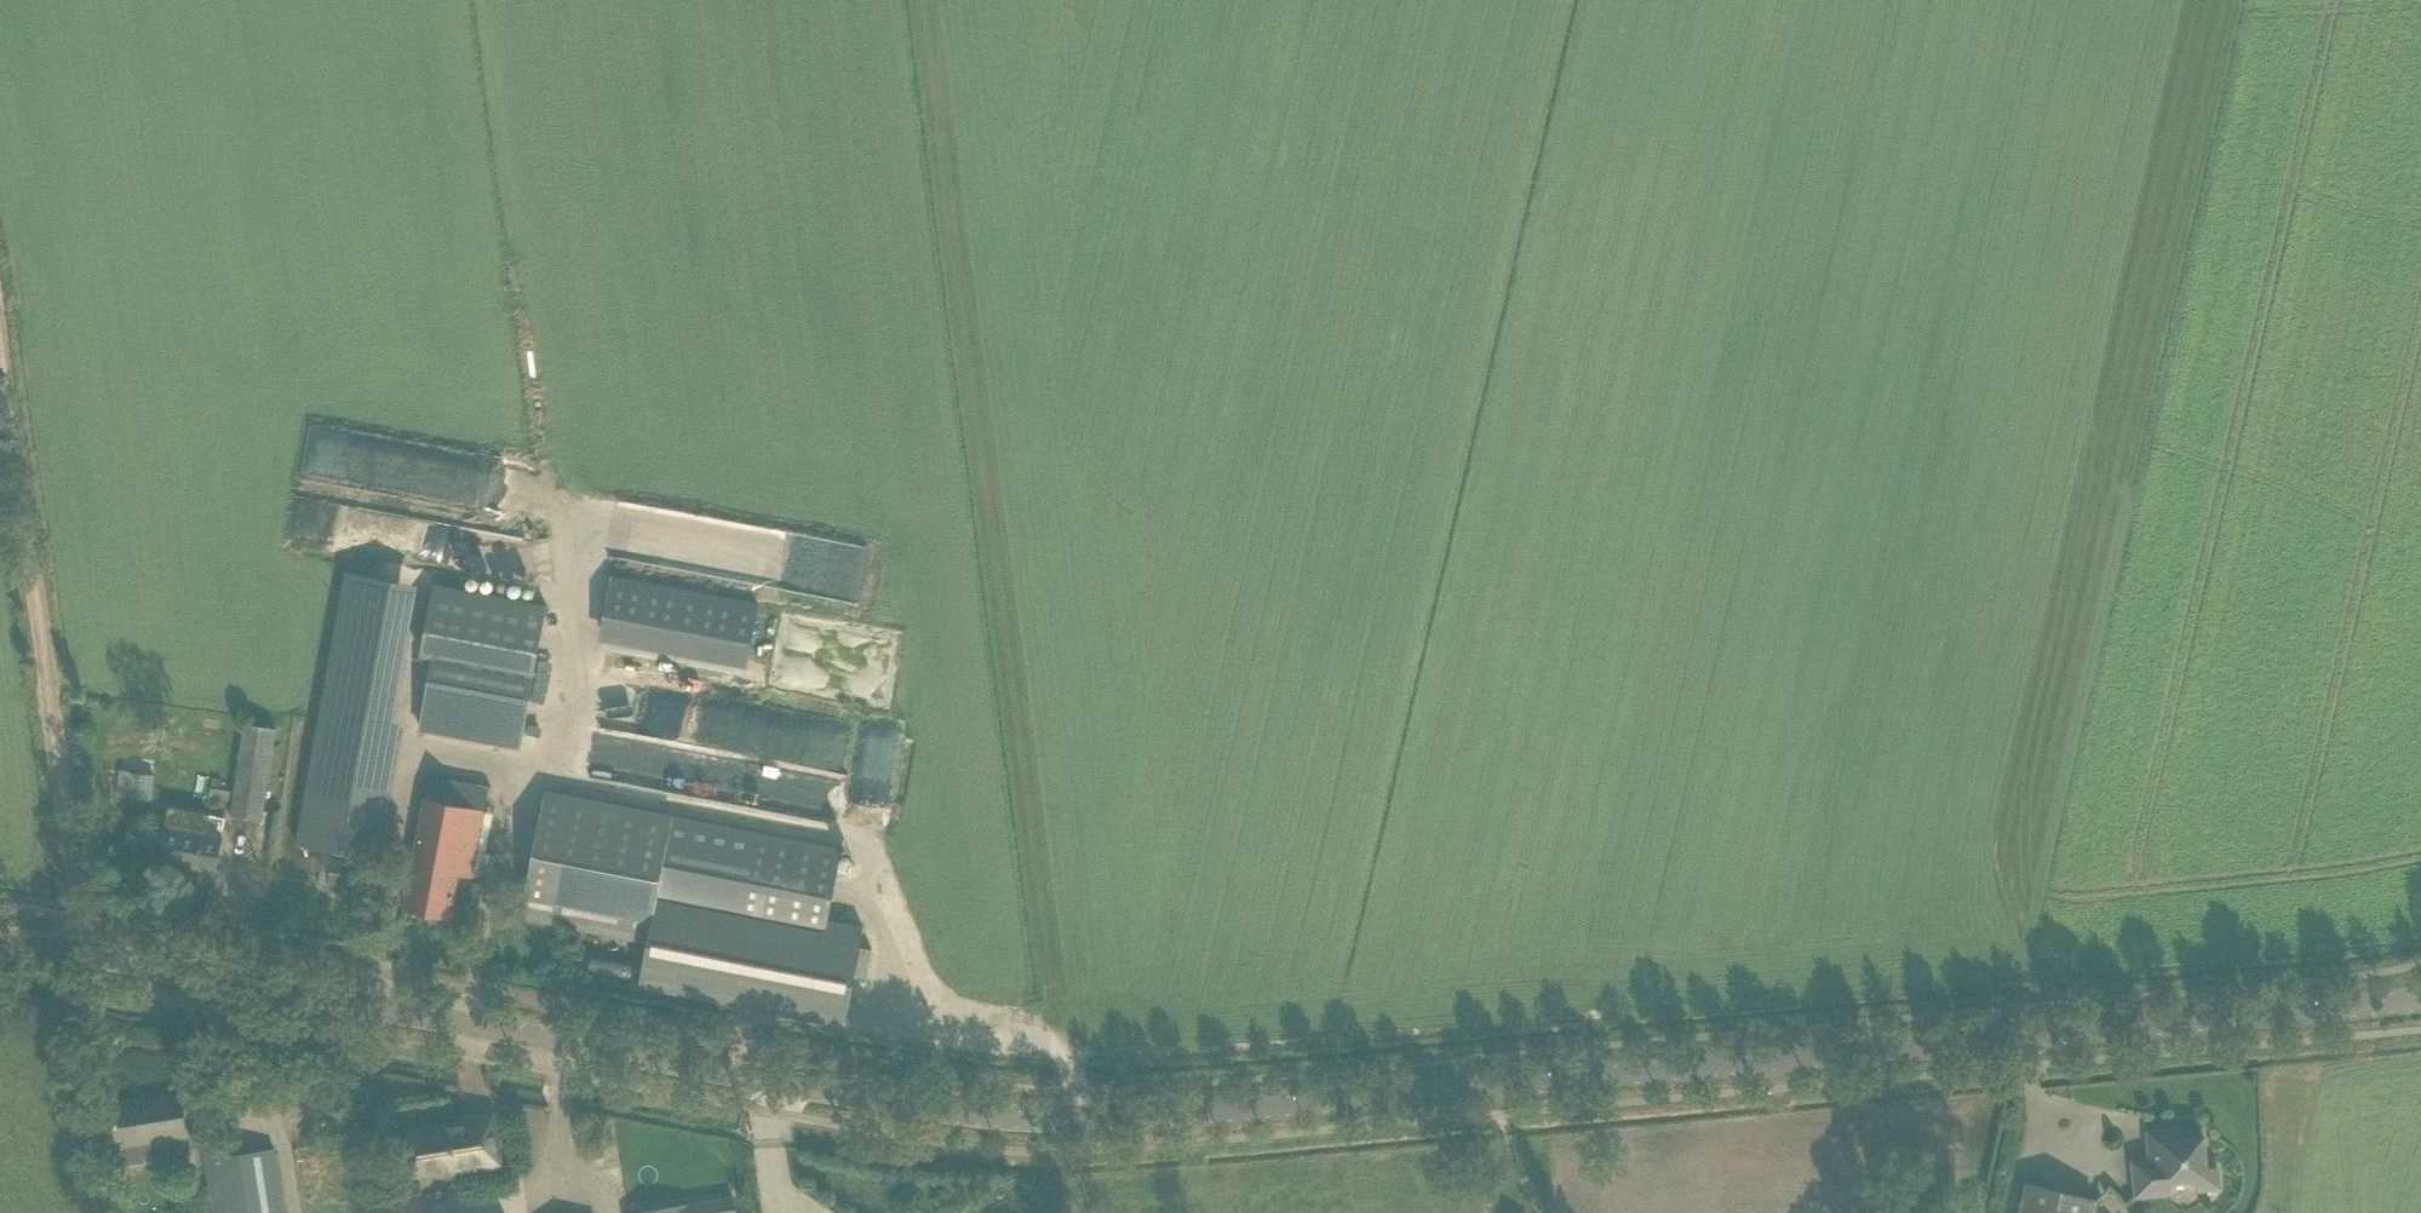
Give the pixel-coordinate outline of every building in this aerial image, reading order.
[(340,569),(300,844),(377,856),(397,719),(396,719),(417,580),(340,569)] [(611,575),(600,639),(745,666),(757,603),(611,575)] [(433,658),(421,723),(521,742),(547,604),(435,583),(420,655),(433,658)] [(843,822),(861,741),(734,714),(726,752),(741,755),(736,779),(816,796),(812,815),(843,822)] [(241,742),(273,747),(276,728),(244,723),(241,742)] [(230,816),(261,821),(273,747),(241,742),(230,816)] [(151,800),(155,772),(119,768),(118,775),(116,796),(151,800)] [(457,874),(471,877),(476,853),(488,786),(429,775),(409,885),(405,909),(449,918),(457,874)] [(230,790),(210,786),(208,797),(228,800),(230,790)] [(544,791),(520,917),(646,942),(639,981),(844,1020),(852,975),(858,945),(862,926),(827,919),(841,848),(544,791)] [(159,862),(214,872),(221,836),(207,834),(210,815),(170,807),(159,862)] [(329,885),(365,890),(368,863),(332,859),(329,885)] [(858,945),(852,975),(866,977),(872,947),(858,945)] [(112,1105),(118,1146),(187,1135),(181,1094),(141,1100),(141,1104),(114,1108),(113,1104),(112,1105)] [(467,1124),(410,1133),(416,1172),(453,1166),(454,1172),(502,1165),(494,1114),(466,1118),(467,1124)] [(2150,1161),(2132,1162),(2136,1196),(2171,1193),(2171,1184),(2196,1182),(2197,1190),(2218,1188),(2216,1167),(2206,1168),(2203,1136),(2182,1139),(2181,1128),(2147,1131),(2150,1161)] [(274,1149),(205,1160),(213,1212),(284,1212),(274,1149)] [(2096,1200),(2025,1183),(2018,1212),(2093,1212),(2096,1200)] [(732,1197),(631,1212),(735,1212),(732,1197)]
